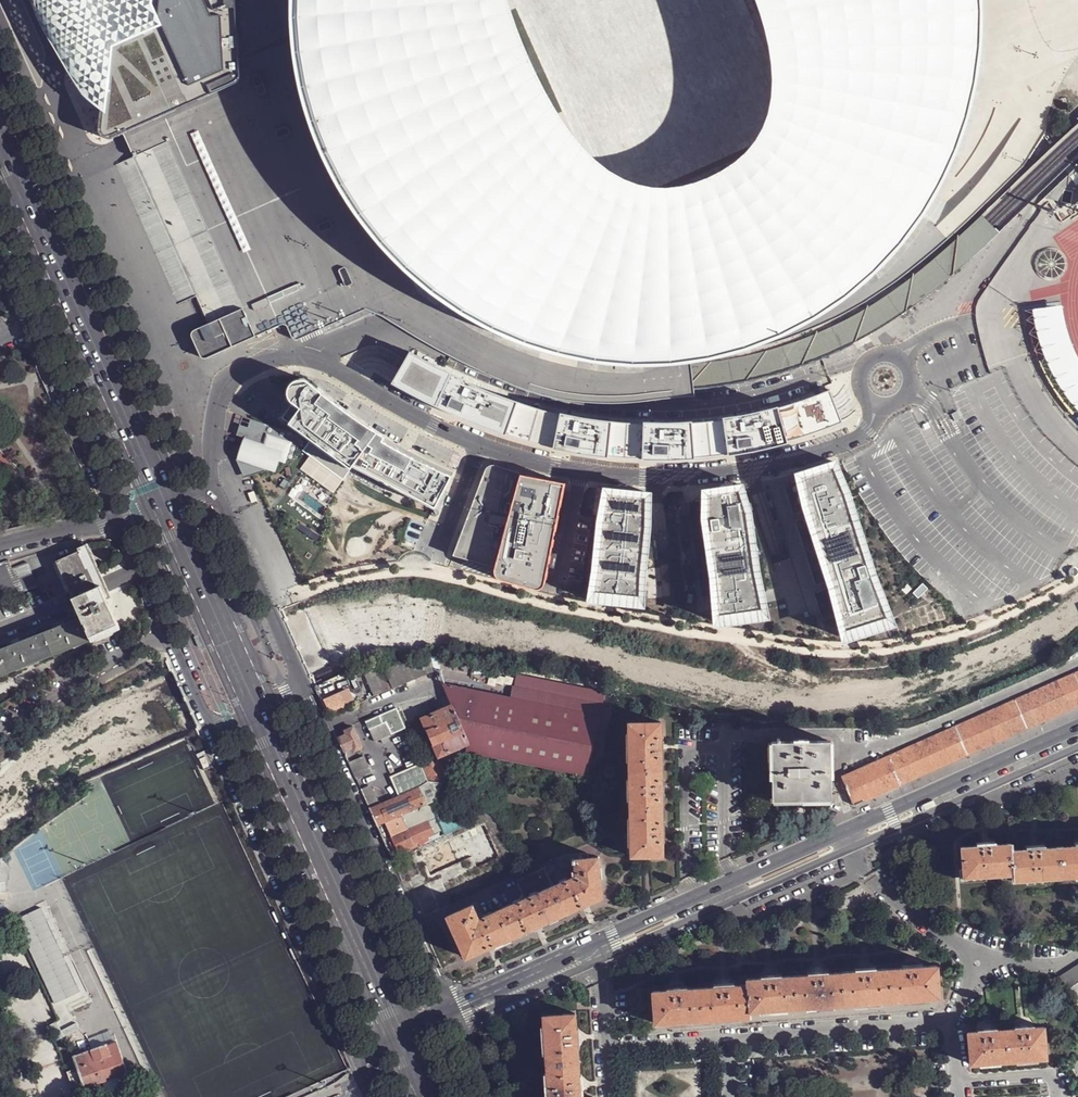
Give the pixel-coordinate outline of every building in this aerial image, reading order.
[(73,73),(74,74),(75,75),(77,76),(81,76),(83,75),(84,73),(85,71),(91,0),(40,0),(73,73)] [(127,137),(245,84),(238,0),(147,0),(152,10),(147,12),(147,11),(115,26),(114,27),(112,28),(111,30),(110,31),(109,32),(102,134),(104,141),(107,143),(112,144),(127,137)] [(325,147),(351,200),(403,270),(454,311),(534,353),(599,367),(655,372),(712,365),(763,351),(809,331),(849,303),(882,273),(917,234),(943,195),(957,171),(972,130),(982,84),(986,42),(988,2),(988,0),(759,0),(770,32),(775,71),(770,113),(758,142),(738,165),(710,184),(678,192),(643,188),(607,169),(579,140),(554,102),(525,43),(511,0),(302,0),(305,81),(325,147)] [(980,255),(1004,231),(1058,178),(1053,173),(1051,171),(1048,168),(1045,165),(1042,161),(969,230),(964,234),(935,260),(930,264),(900,287),(891,294),(861,313),(855,316),(838,325),(814,334),(778,347),(759,352),(731,359),(711,362),(684,365),(661,365),(630,364),(622,363),(600,360),(584,357),(540,346),(535,345),(509,336),(504,334),(479,323),(468,345),(474,348),(496,358),(503,360),(526,368),(554,374),(606,385),(618,387),(641,389),(644,389),(678,389),(713,386),(716,386),(743,382),(770,376),(773,375),(802,365),(830,354),(834,352),(866,336),(897,318),(898,318),(926,299),(953,278),(954,277),(980,255)] [(1046,195),(1062,220),(1077,211),(1077,167),(1046,195)] [(226,271),(193,287),(209,322),(242,306),(226,271)] [(1062,302),(1024,306),(1028,327),(1034,347),(1040,362),(1044,375),(1050,385),(1066,408),(1074,419),(1077,423),(1077,357),(1076,354),(1072,344),(1070,336),(1066,324),(1062,302)] [(206,356),(255,335),(242,306),(209,322),(194,328),(192,330),(191,333),(201,354),(203,356),(205,357),(206,356)] [(842,420),(832,384),(725,403),(653,411),(581,404),(505,387),(409,344),(392,375),(488,418),(556,438),(607,448),(673,453),(790,436),(842,420)] [(290,423),(321,452),(334,437),(419,491),(451,471),(438,466),(416,455),(395,442),(370,428),(350,413),(323,394),(307,381),(303,379),(297,379),(290,384),(288,390),(288,406),(281,416),(290,423)] [(252,420),(249,429),(241,427),(238,436),(246,438),(237,464),(244,476),(250,477),(271,471),(277,474),(278,468),(296,459),(304,437),(252,420)] [(519,466),(487,458),(453,548),(496,559),(519,466)] [(797,473),(802,506),(806,505),(841,613),(877,599),(843,491),(847,490),(832,461),(797,473)] [(566,474),(519,466),(496,559),(494,568),(542,578),(566,474)] [(653,481),(603,476),(595,514),(587,592),(644,597),(652,516),(653,481)] [(740,484),(702,490),(701,520),(705,520),(719,605),(758,598),(744,513),(750,514),(740,484)] [(102,586),(107,599),(112,597),(107,584),(88,543),(83,545),(77,548),(79,551),(57,561),(69,587),(74,598),(102,586)] [(37,587),(27,562),(12,568),(10,562),(9,560),(0,563),(0,583),(6,599),(37,587)] [(1074,579),(1077,578),(1077,577),(1077,571),(1077,570),(1073,569),(1071,571),(1069,573),(1070,576),(1072,578),(1074,579)] [(79,609),(82,617),(92,640),(120,628),(107,599),(102,586),(74,598),(79,609)] [(758,598),(719,605),(720,614),(759,608),(758,598)] [(877,599),(841,613),(846,626),(883,614),(877,599)] [(9,672),(27,665),(35,662),(55,654),(72,648),(80,644),(92,640),(82,617),(45,632),(0,649),(0,676),(9,672)] [(426,675),(433,671),(432,665),(432,659),(422,659),(423,664),(426,675)] [(377,663),(361,670),(368,684),(374,681),(377,688),(370,691),(373,697),(389,690),(377,663)] [(382,666),(392,689),(426,675),(423,664),(382,666)] [(366,700),(373,697),(370,691),(368,684),(361,670),(354,673),(366,700)] [(901,784),(908,781),(1077,705),(1077,672),(888,756),(895,770),(901,784)] [(511,700),(443,686),(452,707),(468,744),(466,751),(598,776),(599,772),(611,708),(614,695),(610,694),(597,691),(585,689),(516,675),(513,689),(511,700)] [(368,684),(370,691),(377,688),(374,681),(368,684)] [(610,688),(598,686),(597,691),(610,694),(610,688)] [(322,700),(330,716),(356,704),(348,687),(322,700)] [(439,756),(468,744),(452,707),(423,720),(439,756)] [(353,727),(357,735),(385,723),(398,717),(395,709),(353,727)] [(385,723),(391,735),(404,729),(398,717),(385,723)] [(628,723),(629,771),(661,770),(660,746),(660,722),(628,723)] [(357,735),(353,727),(344,731),(346,735),(338,738),(344,751),(352,748),(353,752),(362,748),(357,735)] [(400,755),(413,749),(404,729),(391,735),(400,755)] [(773,779),(773,798),(830,797),(830,777),(829,741),(808,742),(793,742),(772,742),(773,779)] [(842,777),(854,805),(901,784),(895,770),(888,756),(842,777)] [(363,757),(348,763),(355,779),(370,772),(363,757)] [(449,784),(439,762),(431,765),(430,762),(421,766),(428,782),(445,783),(449,784)] [(384,779),(393,799),(418,787),(428,782),(421,766),(420,764),(384,779)] [(629,771),(630,808),(662,808),(661,789),(661,770),(629,771)] [(369,809),(377,827),(402,816),(450,794),(449,791),(445,783),(428,782),(418,787),(393,799),(386,802),(369,809)] [(386,802),(377,783),(360,790),(369,809),(386,802)] [(450,794),(402,816),(408,831),(417,827),(415,823),(426,818),(424,815),(424,814),(434,810),(437,817),(457,808),(450,794)] [(631,857),(663,856),(662,830),(662,808),(630,808),(631,857)] [(408,831),(392,838),(399,853),(414,846),(413,844),(434,835),(426,818),(415,823),(417,827),(408,831)] [(1007,874),(1005,844),(998,845),(991,845),(990,842),(986,842),(982,843),(982,846),(961,848),(964,877),(1007,874)] [(1058,877),(1056,847),(1047,848),(1040,848),(1040,845),(1036,846),(1032,846),(1032,849),(1013,850),(1012,844),(1005,844),(1007,874),(1012,874),(1013,880),(1058,877)] [(1074,846),(1056,847),(1058,877),(1077,875),(1077,845),(1074,846)] [(896,852),(899,860),(907,856),(903,849),(896,852)] [(588,859),(588,854),(567,856),(560,860),(560,869),(575,867),(574,860),(588,859)] [(602,898),(598,858),(588,859),(574,860),(575,867),(576,876),(572,879),(566,881),(552,887),(565,914),(585,905),(602,898)] [(544,868),(517,881),(523,896),(524,899),(552,887),(544,868)] [(565,914),(552,887),(524,899),(522,901),(498,911),(510,939),(538,926),(565,914)] [(510,939),(498,911),(484,918),(479,919),(477,915),(473,906),(447,917),(466,959),(493,947),(510,939)] [(81,994),(44,914),(19,926),(56,1006),(81,994)] [(1067,988),(1068,988),(1077,982),(1077,964),(1065,972),(1060,976),(1067,988)] [(940,997),(937,966),(914,968),(895,969),(897,1000),(940,997)] [(897,1000),(895,969),(867,971),(846,972),(849,1004),(897,1000)] [(849,1004),(846,972),(818,974),(797,976),(799,1007),(849,1004)] [(799,1007),(797,976),(771,978),(748,980),(750,1011),(799,1007)] [(750,1011),(748,980),(746,980),(746,984),(724,986),(699,988),(702,1020),(750,1016),(750,1011)] [(702,1020),(699,988),(678,990),(653,991),(655,1024),(702,1020)] [(544,1015),(547,1064),(579,1062),(578,1045),(577,1039),(577,1033),(575,1013),(544,1015)] [(1047,1059),(1044,1027),(1029,1028),(1025,1028),(1020,1029),(1014,1029),(1016,1062),(1047,1059)] [(1016,1062),(1014,1029),(992,1031),(987,1031),(982,1031),(968,1032),(971,1065),(1016,1062)] [(79,1073),(69,1077),(74,1090),(127,1074),(116,1041),(73,1056),(78,1068),(79,1073)] [(547,1064),(549,1096),(581,1096),(581,1088),(580,1084),(580,1079),(579,1062),(547,1064)] [(67,1071),(69,1077),(79,1073),(78,1068),(67,1071)]
